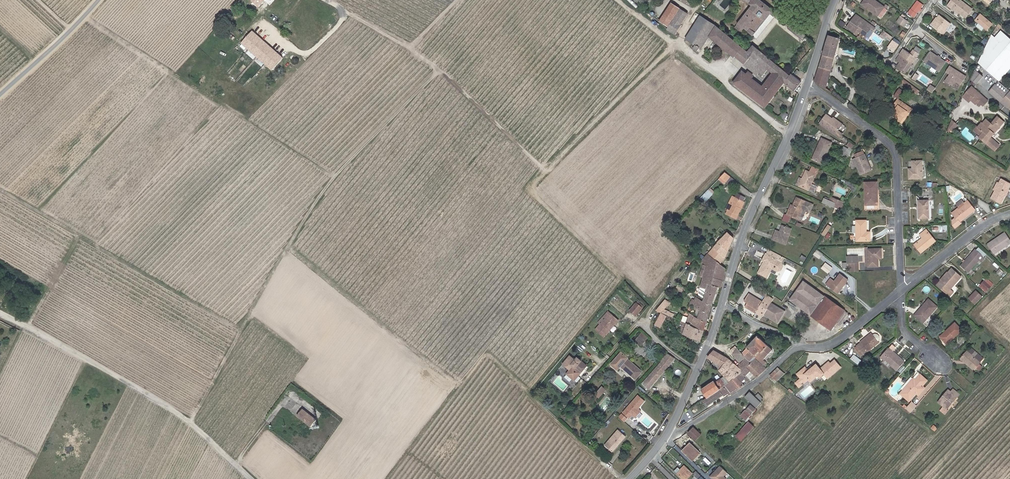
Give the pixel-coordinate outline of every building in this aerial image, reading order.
[(749,3),(753,7),(735,29),(741,34),(744,29),(753,36),(771,14),(775,17),(778,14),(760,0),(745,0),(749,3)] [(875,0),(864,0),(861,4),(877,15),(883,6),(875,0)] [(915,13),(922,4),(916,0),(910,9),(915,13)] [(972,9),(959,0),(951,0),(947,5),(959,13),(965,18),(972,9)] [(682,8),(674,2),(661,20),(669,26),(682,8)] [(959,13),(947,5),(946,6),(958,15),(959,13)] [(887,9),(883,6),(877,15),(881,17),(887,9)] [(689,13),(682,8),(675,20),(682,25),(689,13)] [(993,25),(980,14),(974,21),(987,31),(993,25)] [(899,25),(902,20),(895,15),(892,21),(899,25)] [(949,23),(938,15),(936,18),(935,18),(929,25),(942,35),(945,31),(944,29),(949,23)] [(703,16),(687,39),(686,39),(689,41),(693,44),(692,46),(694,48),(693,48),(697,51),(699,48),(701,49),(709,37),(717,26),(715,25),(703,16)] [(867,23),(858,16),(848,28),(856,33),(858,30),(863,25),(865,26),(867,23)] [(682,25),(675,20),(669,29),(677,34),(683,25),(682,25)] [(876,30),(867,23),(865,26),(863,25),(858,30),(867,37),(871,31),(874,33),(876,30)] [(801,32),(791,25),(788,29),(803,41),(807,37),(801,32)] [(753,56),(748,53),(743,48),(724,32),(717,26),(709,37),(717,44),(735,58),(736,57),(745,65),(753,56)] [(1000,32),(994,39),(991,36),(982,56),(978,64),(999,81),(1009,69),(1009,41),(1000,32)] [(247,46),(257,55),(267,44),(254,33),(243,45),(245,47),(247,46)] [(840,38),(829,34),(822,56),(815,78),(814,82),(818,85),(825,90),(832,66),(840,38)] [(895,53),(899,47),(894,43),(889,49),(895,53)] [(267,44),(257,55),(275,70),(285,59),(267,44)] [(769,71),(774,74),(784,82),(785,83),(795,91),(795,90),(802,82),(792,74),(791,75),(778,65),(754,46),(748,53),(753,56),(745,65),(754,73),(758,76),(760,74),(764,77),(769,71)] [(911,54),(903,49),(896,60),(900,63),(896,67),(905,74),(918,55),(912,51),(911,54)] [(944,62),(929,52),(923,61),(938,71),(944,62)] [(736,68),(740,62),(730,56),(726,61),(736,68)] [(965,76),(948,66),(945,71),(948,74),(944,81),(951,86),(954,81),(960,85),(965,76)] [(983,77),(975,70),(970,80),(976,85),(983,77)] [(733,82),(741,89),(751,77),(743,71),(733,82)] [(765,108),(785,83),(784,82),(774,74),(763,88),(751,77),(741,89),(765,108)] [(920,88),(903,77),(901,80),(918,92),(920,88)] [(996,86),(989,93),(1007,109),(1009,105),(1009,93),(1008,91),(1005,94),(996,86)] [(986,101),(971,88),(962,97),(968,103),(970,101),(974,105),(976,104),(979,107),(981,105),(982,106),(986,101)] [(892,105),(897,98),(893,96),(889,103),(892,105)] [(910,111),(896,101),(891,108),(895,110),(890,117),(898,123),(902,117),(904,115),(906,116),(910,111)] [(831,119),(825,115),(819,124),(839,138),(842,134),(837,131),(840,126),(831,119)] [(842,124),(833,117),(831,119),(840,126),(842,124)] [(1000,121),(996,117),(989,125),(984,120),(980,124),(979,124),(975,128),(979,132),(977,135),(979,136),(977,138),(993,152),(998,147),(989,138),(992,135),(990,133),(1000,121)] [(953,131),(957,124),(950,121),(946,131),(948,132),(949,129),(953,131)] [(1002,123),(1000,121),(990,133),(992,135),(1002,123)] [(831,143),(821,138),(812,159),(822,164),(831,143)] [(870,171),(864,155),(853,159),(860,175),(870,171)] [(921,178),(921,160),(911,160),(912,168),(908,168),(908,178),(921,178)] [(816,172),(811,170),(810,172),(806,171),(802,179),(799,177),(796,184),(809,190),(811,183),(815,175),(816,172)] [(731,176),(726,172),(722,177),(727,181),(731,176)] [(990,198),(1001,204),(1009,186),(1009,182),(1000,177),(990,198)] [(877,190),(877,182),(865,182),(865,200),(875,200),(875,190),(877,190)] [(817,186),(811,183),(809,190),(815,192),(817,186)] [(700,198),(705,202),(713,193),(708,189),(700,198)] [(877,205),(877,190),(875,190),(875,200),(865,200),(865,205),(877,205)] [(727,209),(729,210),(730,210),(737,197),(733,195),(727,209)] [(743,200),(737,197),(730,210),(729,210),(727,213),(737,218),(742,208),(740,207),(743,200)] [(813,204),(796,197),(793,205),(791,210),(789,209),(787,214),(799,219),(803,209),(810,212),(813,204)] [(841,201),(834,198),(831,206),(838,209),(841,201)] [(846,203),(841,201),(838,209),(841,210),(846,203)] [(928,218),(927,201),(916,201),(917,218),(928,218)] [(974,210),(967,201),(963,203),(964,205),(958,210),(957,208),(951,213),(955,218),(951,221),(951,225),(954,228),(959,224),(958,222),(957,221),(962,217),(963,219),(971,213),(970,213),(974,210)] [(866,231),(866,219),(856,219),(856,240),(869,240),(869,231),(866,231)] [(826,236),(831,225),(827,224),(823,234),(826,236)] [(791,228),(782,225),(780,231),(776,230),(773,238),(786,243),(791,228)] [(934,241),(925,230),(919,235),(921,238),(913,245),(918,252),(926,245),(927,247),(934,241)] [(727,233),(713,249),(726,257),(734,239),(727,233)] [(1004,233),(995,239),(996,240),(988,245),(993,253),(1009,242),(1004,233)] [(776,259),(779,254),(768,248),(765,253),(776,259)] [(881,256),(880,248),(867,249),(867,250),(868,264),(868,266),(878,266),(877,259),(877,256),(881,256)] [(713,249),(708,254),(720,264),(726,257),(713,249)] [(820,258),(823,253),(817,249),(814,254),(820,258)] [(984,258),(975,249),(960,266),(970,275),(974,271),(971,268),(978,260),(981,262),(984,258)] [(776,259),(765,253),(762,260),(763,260),(758,272),(767,276),(776,259)] [(713,276),(724,280),(727,268),(720,264),(708,254),(704,261),(710,266),(707,273),(706,277),(702,287),(705,289),(709,290),(713,276)] [(832,267),(825,262),(821,268),(828,273),(832,267)] [(960,276),(951,268),(947,272),(946,272),(947,273),(941,280),(940,279),(940,280),(936,284),(944,291),(947,288),(949,289),(960,276)] [(947,272),(946,271),(939,279),(940,280),(940,279),(941,280),(947,273),(946,272),(947,272)] [(847,279),(840,273),(834,281),(830,278),(825,284),(837,292),(842,285),(843,286),(847,279)] [(705,289),(704,290),(708,292),(706,299),(705,301),(713,304),(719,287),(722,288),(724,280),(713,276),(709,290),(705,289)] [(986,292),(994,284),(987,277),(979,285),(986,292)] [(790,299),(811,314),(824,295),(803,280),(790,299)] [(767,291),(759,286),(757,290),(765,296),(766,294),(767,291)] [(980,296),(975,291),(968,298),(973,303),(980,296)] [(756,313),(762,302),(747,294),(744,302),(747,303),(745,307),(756,313)] [(762,302),(756,313),(763,316),(764,314),(771,301),(773,298),(766,294),(765,296),(762,302)] [(845,309),(824,295),(811,314),(831,328),(835,321),(845,309)] [(700,317),(707,320),(713,304),(705,301),(706,299),(703,298),(702,300),(697,298),(693,306),(702,310),(700,317)] [(662,313),(671,302),(666,299),(657,311),(657,312),(662,313)] [(935,307),(927,299),(919,308),(921,309),(914,316),(921,322),(935,307)] [(771,301),(764,314),(772,318),(779,306),(771,301)] [(636,316),(642,308),(637,304),(630,311),(636,316)] [(692,313),(700,317),(702,310),(693,306),(690,312),(692,313)] [(786,309),(779,306),(772,318),(779,322),(786,309)] [(848,311),(845,309),(835,321),(839,324),(848,311)] [(618,321),(608,312),(604,317),(606,319),(600,326),(596,331),(604,338),(611,330),(610,329),(614,324),(615,325),(618,321)] [(661,327),(667,316),(662,313),(656,325),(661,327)] [(700,342),(707,320),(700,317),(692,313),(683,335),(700,342)] [(960,331),(953,323),(937,337),(945,345),(960,331)] [(741,352),(744,357),(745,358),(749,362),(757,354),(758,355),(756,357),(762,362),(764,360),(774,350),(767,343),(765,341),(757,334),(749,342),(741,352)] [(646,340),(640,335),(636,340),(642,345),(646,340)] [(867,336),(866,335),(856,343),(857,345),(867,336)] [(869,337),(868,336),(867,336),(857,345),(853,348),(860,356),(875,344),(874,343),(869,337)] [(779,346),(772,339),(767,343),(774,350),(779,346)] [(739,361),(744,357),(741,352),(737,347),(736,345),(730,348),(739,361)] [(981,358),(968,347),(964,351),(978,362),(981,358)] [(720,367),(728,359),(714,350),(714,351),(708,357),(720,367)] [(893,358),(884,351),(877,359),(880,361),(878,363),(885,368),(887,365),(894,371),(902,362),(894,357),(893,358)] [(978,362),(964,351),(958,358),(971,370),(978,362)] [(628,354),(625,352),(624,354),(621,352),(611,364),(617,369),(620,365),(636,378),(642,371),(627,358),(627,357),(627,356),(628,354)] [(675,358),(668,353),(661,361),(662,361),(659,364),(648,378),(642,384),(649,390),(662,374),(675,358)] [(859,360),(852,355),(849,359),(856,364),(859,360)] [(575,361),(570,356),(562,365),(569,371),(573,367),(575,369),(581,374),(584,369),(583,368),(585,365),(577,358),(575,361)] [(750,362),(749,362),(745,358),(737,367),(741,371),(738,373),(743,377),(744,376),(749,371),(756,377),(757,377),(765,368),(754,358),(750,362)] [(728,359),(720,367),(719,368),(717,370),(723,376),(727,380),(726,381),(727,383),(738,373),(741,371),(737,367),(728,359)] [(830,362),(836,369),(840,366),(834,359),(830,362)] [(800,378),(803,380),(804,382),(808,378),(810,381),(818,374),(819,376),(824,373),(827,377),(836,369),(830,362),(829,360),(820,368),(816,363),(808,370),(805,366),(797,373),(800,378)] [(777,367),(769,376),(775,382),(783,374),(777,367)] [(731,393),(740,388),(744,385),(741,382),(744,379),(743,377),(738,373),(727,383),(726,384),(724,385),(707,396),(702,399),(707,405),(729,391),(731,393)] [(924,381),(918,375),(913,381),(911,379),(906,384),(900,391),(908,398),(913,394),(915,396),(921,389),(919,387),(924,381)] [(701,388),(707,396),(724,385),(723,384),(724,383),(720,377),(714,382),(713,381),(701,388)] [(605,391),(602,388),(597,393),(600,396),(605,391)] [(957,394),(951,389),(948,392),(954,398),(957,394)] [(948,392),(946,390),(936,402),(941,406),(938,410),(942,414),(946,410),(944,409),(954,398),(948,392)] [(760,402),(750,391),(745,395),(755,407),(760,402)] [(908,398),(900,391),(897,394),(906,401),(908,398)] [(642,411),(640,409),(646,401),(639,394),(624,412),(631,419),(633,416),(636,418),(642,411)] [(912,407),(908,404),(904,409),(908,412),(912,407)] [(749,405),(744,409),(749,414),(754,409),(749,405)] [(317,419),(303,408),(297,415),(311,426),(317,419)] [(749,414),(744,409),(739,414),(744,419),(749,414)] [(746,421),(734,434),(739,439),(752,426),(746,421)] [(700,433),(692,426),(687,431),(695,438),(700,433)] [(626,436),(618,430),(604,445),(612,452),(626,436)] [(699,452),(690,443),(686,446),(685,445),(681,449),(691,459),(699,452)] [(682,464),(674,472),(681,478),(682,478),(690,471),(682,464)] [(718,464),(708,475),(712,478),(723,478),(724,478),(721,475),(725,471),(718,464)]
